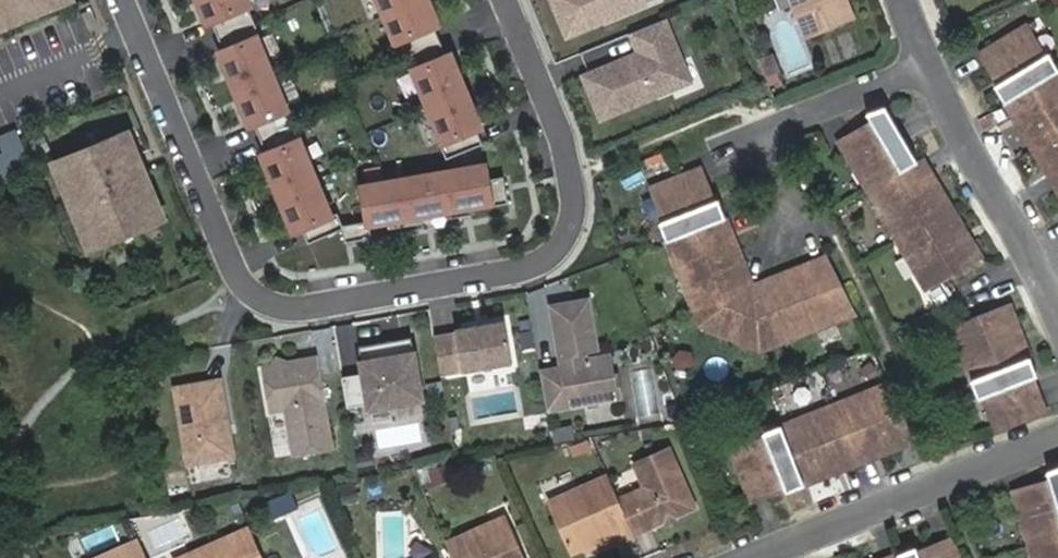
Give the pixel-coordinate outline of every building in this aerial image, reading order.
[(17,18),(13,10),(38,0),(0,0),(0,25),(17,18)] [(250,0),(199,0),(203,11),(209,26),(222,21),(253,8),(253,7),(250,0)] [(387,18),(429,0),(379,0),(387,18)] [(430,0),(429,0),(387,18),(398,44),(398,45),(428,32),(441,26),(436,13),(430,0)] [(645,0),(555,0),(570,37),(647,4),(645,0)] [(807,33),(854,15),(847,0),(794,0),(807,33)] [(265,20),(258,4),(253,7),(253,8),(222,21),(228,35),(265,20)] [(271,36),(265,20),(228,35),(235,50),(260,39),(260,40),(271,36)] [(692,82),(666,20),(633,35),(641,54),(636,57),(638,62),(626,66),(625,62),(586,77),(592,93),(603,119),(692,82)] [(1045,171),(1052,167),(1057,178),(1057,69),(1049,54),(1044,57),(1025,26),(982,53),(1001,84),(995,87),(1006,104),(1011,100),(1022,120),(1017,123),(1045,171)] [(398,62),(434,47),(428,32),(398,45),(398,44),(391,46),(398,62)] [(237,91),(275,75),(260,40),(260,39),(235,50),(222,55),(227,68),(237,91)] [(440,61),(434,47),(398,62),(404,77),(412,74),(411,73),(440,61)] [(759,60),(766,77),(779,72),(771,54),(759,60)] [(460,71),(453,56),(440,61),(411,73),(412,74),(426,109),(468,92),(460,71)] [(290,111),(275,75),(237,91),(241,102),(252,128),(259,124),(290,112),(290,111)] [(477,114),(468,92),(426,109),(440,144),(441,145),(477,130),(483,128),(477,114)] [(1006,104),(1017,123),(1022,120),(1011,100),(1006,104)] [(266,139),(302,124),(295,108),(290,111),(290,112),(259,124),(266,139)] [(963,222),(936,177),(929,181),(919,162),(886,108),(867,114),(872,123),(841,143),(858,172),(863,170),(874,188),(869,191),(878,207),(883,203),(894,221),(889,225),(906,256),(913,253),(923,270),(917,273),(928,291),(984,257),(974,240),(967,244),(957,226),(963,222)] [(272,154),(302,141),(303,142),(309,139),(302,124),(266,139),(272,154)] [(0,134),(0,147),(2,151),(20,143),(14,128),(0,134)] [(126,129),(51,160),(87,247),(156,219),(146,196),(153,194),(126,129)] [(446,160),(483,146),(477,130),(441,145),(440,144),(439,144),(446,160)] [(317,177),(303,142),(302,141),(272,154),(264,157),(272,177),(279,193),(317,177)] [(0,152),(0,178),(5,182),(32,170),(20,143),(2,151),(0,152)] [(929,181),(936,177),(925,157),(919,162),(929,181)] [(1045,171),(1057,190),(1057,189),(1057,178),(1052,167),(1045,171)] [(493,198),(491,189),(487,168),(446,176),(453,214),(463,212),(479,209),(493,207),(494,207),(493,198)] [(858,172),(869,191),(874,188),(863,170),(858,172)] [(661,224),(673,255),(678,253),(688,275),(682,278),(695,311),(701,308),(705,317),(765,343),(776,339),(778,345),(815,330),(811,322),(832,314),(835,321),(857,312),(830,262),(807,271),(805,265),(772,279),(774,284),(750,294),(741,273),(748,270),(735,239),(729,242),(720,221),(727,218),(720,201),(713,203),(700,171),(652,189),(665,222),(661,224)] [(453,214),(446,176),(406,182),(413,221),(420,220),(439,217),(453,214)] [(331,212),(317,177),(279,193),(288,214),(294,229),(304,225),(332,213),(331,212)] [(413,221),(406,182),(365,189),(371,220),(372,221),(373,228),(383,227),(398,224),(413,221)] [(509,195),(507,186),(491,189),(493,198),(509,195)] [(510,204),(509,195),(493,198),(494,207),(510,204)] [(878,207),(889,225),(894,221),(883,203),(878,207)] [(512,213),(510,204),(494,207),(493,207),(494,216),(512,213)] [(343,217),(340,209),(331,212),(332,213),(304,225),(310,240),(345,226),(347,225),(343,217)] [(735,239),(727,218),(720,221),(729,242),(735,239)] [(373,228),(372,221),(371,220),(363,222),(365,239),(375,238),(373,228)] [(365,239),(363,222),(354,224),(357,241),(365,239)] [(974,240),(963,222),(957,226),(967,244),(974,240)] [(357,241),(354,224),(347,225),(345,226),(348,242),(357,241)] [(678,253),(673,255),(682,278),(688,275),(678,253)] [(906,256),(917,273),(923,270),(913,253),(906,256)] [(826,256),(805,265),(807,271),(830,262),(826,256)] [(754,286),(748,270),(741,273),(750,294),(774,284),(772,279),(754,286)] [(616,377),(611,357),(588,361),(587,354),(599,352),(590,301),(553,308),(563,369),(542,373),(549,412),(611,401),(611,400),(607,381),(616,379),(616,377)] [(972,363),(965,365),(979,401),(984,398),(997,432),(1045,413),(1031,379),(1037,376),(1024,343),(1017,345),(1010,325),(1016,322),(1010,305),(951,328),(958,344),(963,342),(972,363)] [(762,352),(778,345),(776,339),(765,343),(705,317),(701,308),(695,311),(700,324),(762,352)] [(815,330),(835,321),(832,314),(811,322),(815,330)] [(515,365),(507,322),(489,325),(457,331),(458,334),(436,337),(443,378),(515,365)] [(1024,343),(1016,322),(1010,325),(1017,345),(1024,343)] [(414,344),(413,339),(393,342),(394,347),(414,344)] [(424,401),(414,344),(394,347),(393,342),(361,348),(365,375),(344,379),(349,409),(371,405),(371,410),(424,401)] [(958,344),(965,365),(972,363),(963,342),(958,344)] [(334,450),(318,358),(295,362),(264,368),(272,413),(288,410),(295,456),(334,450)] [(623,399),(619,377),(616,377),(616,379),(607,381),(611,400),(611,401),(623,399)] [(236,458),(222,381),(210,383),(176,389),(190,466),(236,458)] [(803,427),(800,420),(763,435),(765,440),(732,454),(751,501),(785,488),(787,493),(837,473),(834,466),(855,458),(874,450),(877,457),(915,442),(888,385),(872,391),(874,398),(855,406),(851,399),(819,412),(822,419),(803,427)] [(872,391),(851,399),(855,406),(874,398),(872,391)] [(819,412),(800,420),(803,427),(822,419),(819,412)] [(620,498),(635,532),(668,517),(678,513),(697,505),(671,447),(638,462),(649,485),(620,498)] [(858,465),(877,457),(874,450),(855,458),(858,465)] [(858,465),(855,458),(834,466),(837,473),(858,465)] [(1032,557),(1057,557),(1057,469),(1046,473),(1049,482),(1013,494),(1023,526),(1028,524),(1036,545),(1029,547),(1032,557)] [(620,538),(635,532),(620,498),(609,473),(566,493),(571,505),(556,512),(573,550),(582,547),(616,531),(620,538)] [(551,499),(556,512),(571,505),(566,493),(551,499)] [(510,513),(492,521),(497,532),(515,525),(510,513)] [(680,519),(678,513),(668,517),(670,524),(680,519)] [(449,538),(458,557),(530,557),(515,525),(497,532),(492,521),(449,538)] [(1023,526),(1029,547),(1036,545),(1028,524),(1023,526)] [(252,526),(194,552),(197,557),(266,557),(252,526)] [(616,531),(582,547),(597,549),(620,538),(616,531)] [(141,539),(100,557),(150,557),(141,539)] [(950,542),(917,555),(915,548),(897,555),(898,557),(956,557),(950,542)]
